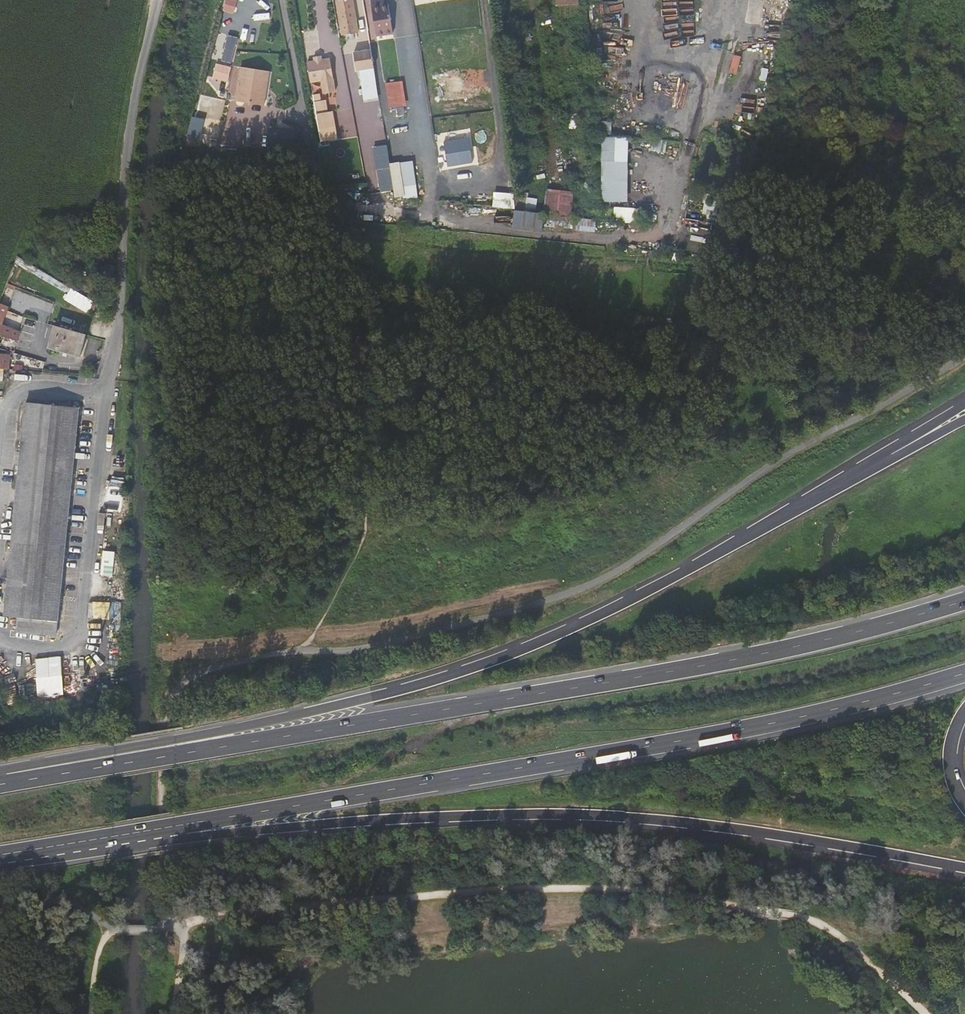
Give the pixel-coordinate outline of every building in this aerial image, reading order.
[(231,0),(224,0),(222,10),(236,13),(238,2),(231,0)] [(343,27),(356,25),(352,0),(339,0),(343,27)] [(257,19),(272,21),(274,6),(259,4),(257,19)] [(386,7),(379,9),(380,14),(374,15),(378,35),(390,32),(386,7)] [(368,46),(351,49),(353,63),(370,59),(368,46)] [(735,56),(731,72),(737,73),(741,57),(735,56)] [(334,91),(328,59),(307,62),(310,77),(334,91)] [(231,67),(217,64),(215,75),(229,79),(231,67)] [(267,106),(272,70),(241,66),(235,101),(267,106)] [(402,84),(388,86),(392,109),(406,107),(402,84)] [(562,111),(564,135),(584,133),(582,109),(562,111)] [(334,113),(320,115),(323,138),(337,136),(334,113)] [(296,148),(297,129),(268,128),(268,147),(296,148)] [(603,135),(601,200),(628,201),(629,136),(603,135)] [(471,137),(445,141),(449,164),(474,160),(471,137)] [(386,140),(372,142),(375,166),(389,163),(386,140)] [(417,200),(413,169),(399,171),(403,198),(417,200)] [(515,208),(516,193),(494,191),(493,207),(515,208)] [(718,221),(721,198),(708,196),(705,219),(718,221)] [(541,200),(539,213),(561,215),(568,216),(570,203),(541,200)] [(647,221),(647,208),(615,207),(614,221),(647,221)] [(539,213),(511,210),(506,209),(504,226),(537,230),(538,224),(539,213)] [(561,215),(539,213),(538,224),(560,226),(561,215)] [(579,230),(596,231),(596,219),(580,218),(579,230)] [(65,299),(88,312),(95,301),(71,287),(65,299)] [(12,312),(5,309),(6,305),(0,303),(0,334),(17,340),(20,331),(0,324),(4,312),(11,314),(12,312)] [(379,323),(380,317),(380,315),(364,313),(363,321),(379,323)] [(80,333),(54,325),(47,347),(74,355),(80,333)] [(77,408),(25,403),(4,616),(17,617),(16,631),(55,635),(77,408)] [(116,575),(117,551),(103,550),(102,575),(116,575)] [(63,657),(37,657),(38,696),(64,695),(63,657)]
